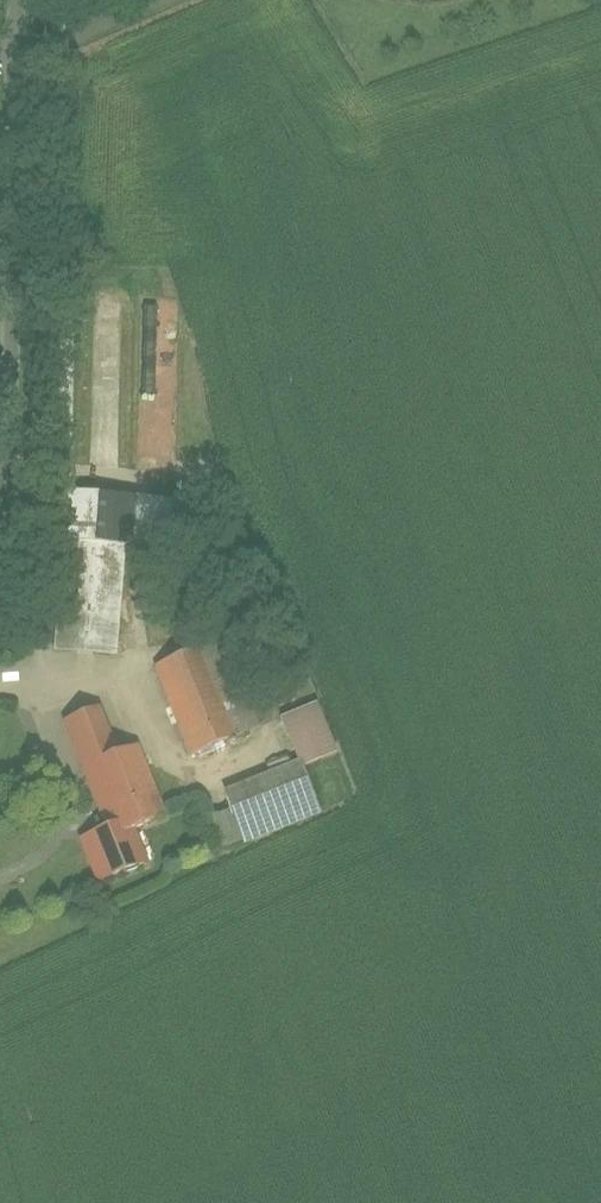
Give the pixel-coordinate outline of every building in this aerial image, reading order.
[(131,496),(73,492),(61,647),(119,651),(127,547),(131,496)] [(127,547),(175,551),(179,500),(131,496),(127,547)] [(206,647),(242,736),(266,727),(230,637),(206,647)] [(206,647),(160,665),(196,754),(242,736),(206,647)] [(343,755),(322,703),(286,717),(304,762),(307,769),(343,755)] [(104,708),(69,722),(116,835),(140,825),(170,812),(142,744),(122,753),(104,708)] [(304,762),(231,791),(238,809),(252,843),(325,814),(307,769),(304,762)] [(238,809),(206,822),(220,856),(252,843),(238,809)] [(88,846),(104,884),(156,862),(140,825),(116,835),(88,846)]
